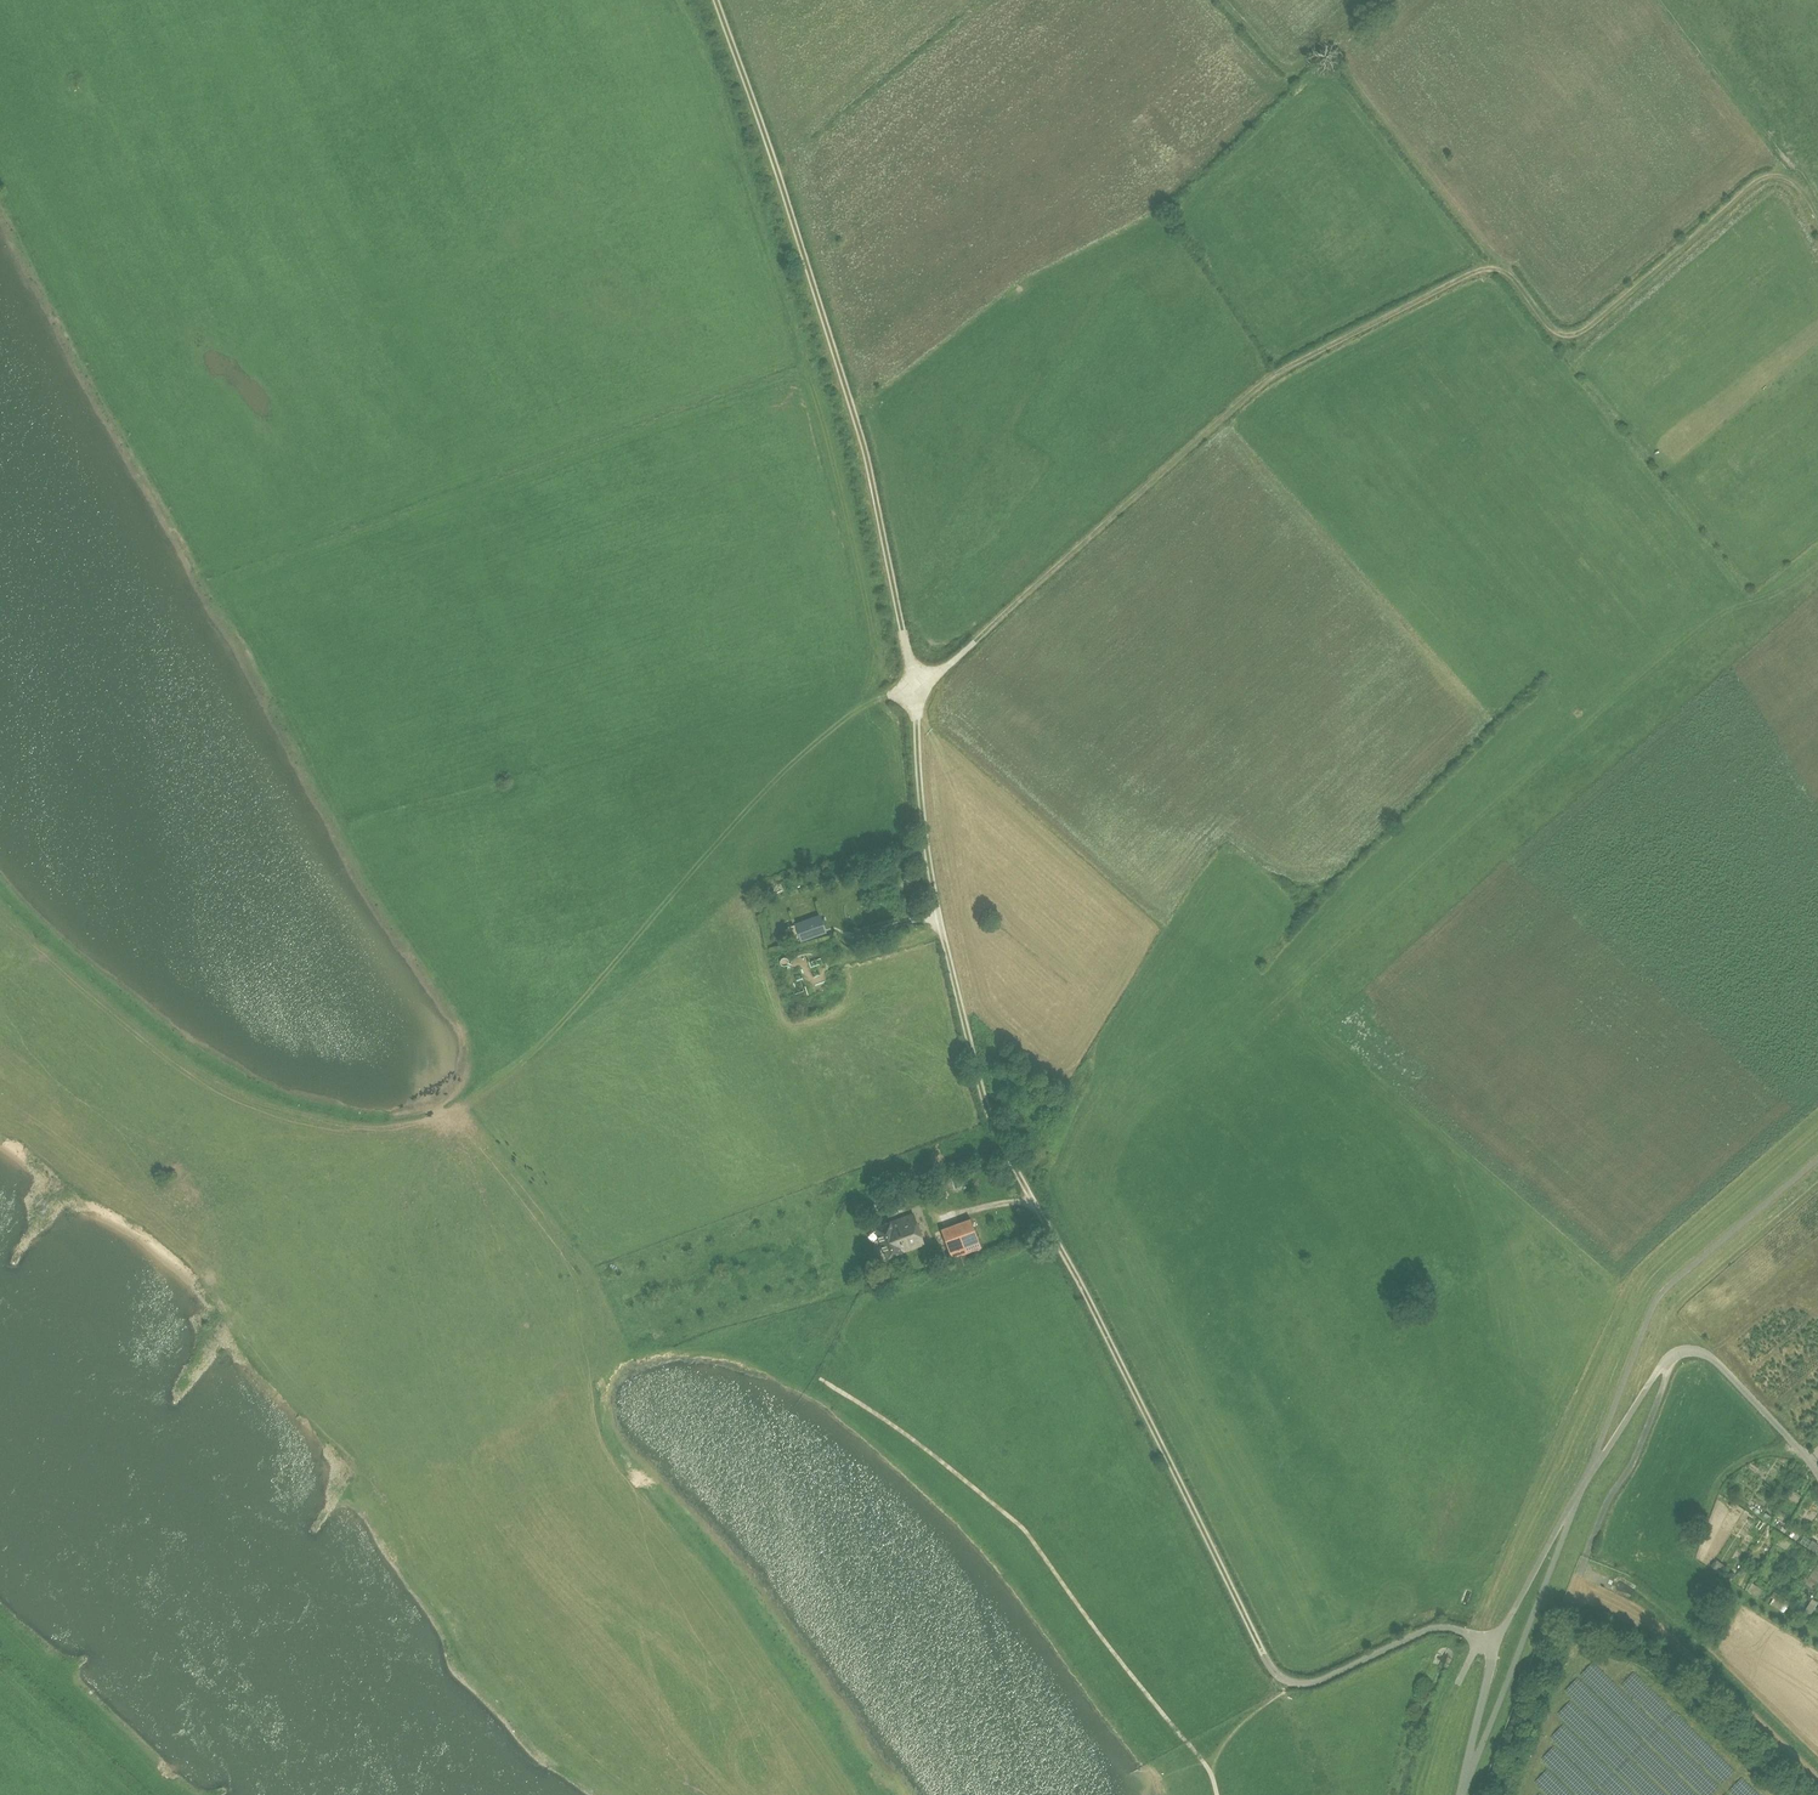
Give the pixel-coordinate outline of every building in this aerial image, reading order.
[(828,932),(821,913),(795,921),(803,941),(828,932)] [(925,1243),(914,1214),(891,1223),(891,1222),(876,1228),(888,1259),(903,1253),(903,1252),(925,1243)] [(964,1253),(983,1246),(973,1218),(943,1229),(948,1244),(932,1250),(932,1251),(928,1253),(932,1263),(937,1262),(937,1263),(956,1256),(960,1266),(968,1263),(964,1253)]
